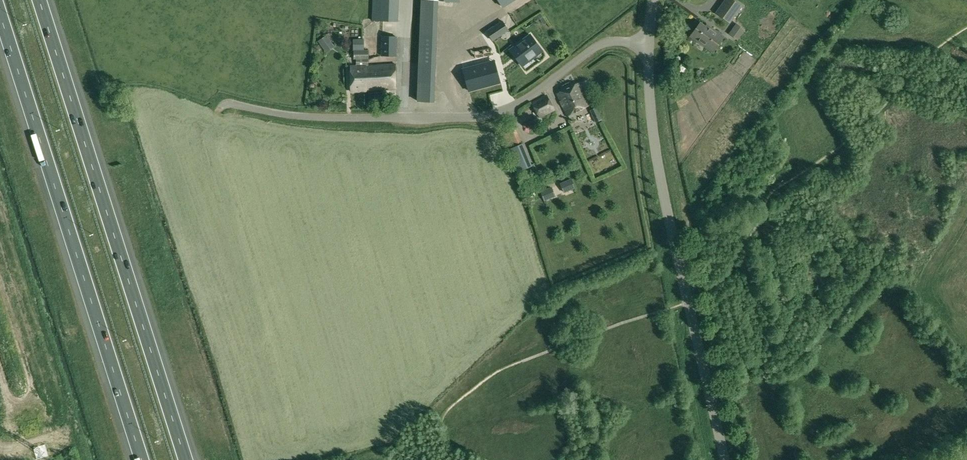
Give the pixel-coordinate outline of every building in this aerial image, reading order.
[(372,21),(398,22),(399,0),(372,0),(372,21)] [(729,22),(741,6),(734,0),(725,0),(716,12),(729,22)] [(691,36),(713,52),(724,37),(712,28),(711,30),(700,23),(691,36)] [(736,24),(733,29),(741,35),(745,30),(736,24)] [(495,26),(487,31),(493,40),(501,35),(495,26)] [(335,46),(327,35),(318,40),(327,52),(335,46)] [(419,83),(435,83),(436,35),(420,35),(419,83)] [(529,60),(528,59),(542,49),(531,35),(510,50),(522,66),(529,60)] [(382,36),(382,56),(396,56),(396,36),(382,36)] [(364,39),(354,39),(354,50),(365,49),(364,39)] [(490,48),(474,51),(475,58),(492,55),(490,48)] [(357,65),(351,65),(351,92),(366,91),(366,90),(396,88),(396,64),(368,66),(368,59),(369,58),(369,50),(354,50),(354,59),(357,59),(357,65)] [(477,68),(464,71),(467,83),(469,91),(500,82),(495,63),(477,68)] [(568,116),(589,106),(579,83),(558,93),(568,116)] [(554,110),(546,96),(532,103),(540,117),(554,110)] [(596,107),(590,110),(595,122),(602,120),(596,107)] [(510,148),(522,143),(516,127),(503,133),(510,148)] [(561,183),(564,192),(575,187),(571,179),(561,183)] [(541,192),(544,200),(555,195),(551,187),(541,192)]
